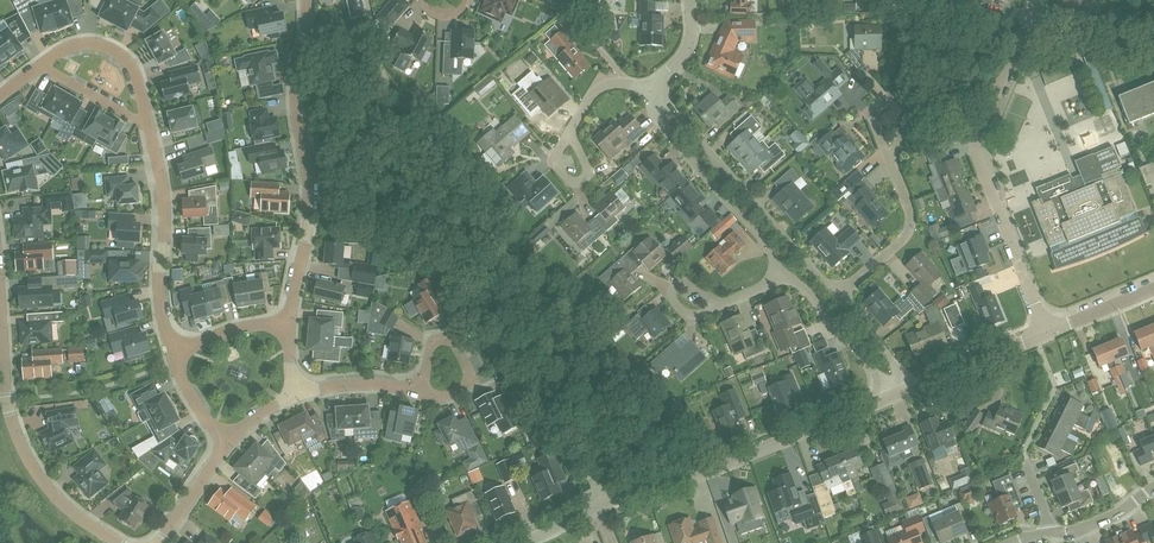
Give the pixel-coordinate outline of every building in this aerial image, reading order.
[(24,21),(36,15),(42,34),(45,34),(55,33),(58,32),(58,31),(50,4),(40,7),(36,0),(20,0),(15,3),(21,14),(20,14),(24,21)] [(58,31),(58,32),(65,29),(74,24),(69,9),(82,5),(80,0),(63,0),(50,4),(58,31)] [(125,2),(122,0),(101,0),(97,7),(103,10),(99,18),(101,19),(100,21),(107,25),(108,22),(113,25),(125,2)] [(125,2),(113,25),(118,27),(117,30),(124,33),(125,31),(127,32),(131,25),(144,31),(143,32),(144,32),(169,11),(161,0),(145,13),(139,10),(139,9),(125,2)] [(362,0),(348,0),(352,18),(365,15),(362,0)] [(377,19),(388,28),(409,4),(404,0),(393,0),(377,19)] [(518,0),(485,0),(479,12),(501,22),(505,12),(512,15),(518,0)] [(588,8),(600,1),(599,0),(583,0),(588,8)] [(748,0),(735,0),(735,3),(731,3),(730,14),(748,14),(748,0)] [(835,13),(843,13),(843,3),(842,2),(842,0),(835,0),(835,13)] [(663,45),(664,17),(656,17),(656,2),(640,2),(640,12),(642,12),(641,45),(663,45)] [(674,2),(663,3),(664,12),(674,12),(674,2)] [(278,33),(286,31),(283,14),(273,16),(271,8),(246,13),(249,28),(259,26),(261,36),(270,35),(271,39),(279,37),(278,33)] [(211,10),(197,23),(205,33),(221,20),(211,10)] [(24,21),(20,14),(7,21),(11,28),(10,29),(9,29),(0,35),(0,45),(11,60),(16,56),(18,58),(24,54),(22,52),(24,50),(20,45),(31,36),(24,21)] [(747,41),(756,41),(755,21),(727,19),(706,65),(733,78),(744,55),(731,49),(738,36),(747,37),(747,41)] [(881,25),(855,26),(856,50),(850,50),(845,54),(863,75),(869,70),(863,63),(863,50),(882,49),(881,25)] [(432,38),(417,30),(414,36),(401,29),(394,43),(407,50),(405,54),(407,55),(406,58),(402,55),(394,69),(405,74),(412,61),(409,59),(411,57),(420,62),(432,38)] [(443,74),(453,75),(454,59),(473,60),(474,32),(453,31),(452,45),(444,45),(443,74)] [(576,78),(590,66),(578,53),(579,51),(561,31),(551,40),(563,55),(559,59),(576,78)] [(171,67),(191,60),(191,61),(192,60),(186,49),(176,55),(164,32),(147,42),(160,65),(167,62),(170,68),(171,67)] [(371,39),(359,41),(361,48),(372,46),(371,39)] [(1,70),(7,66),(6,63),(11,60),(0,45),(0,69),(1,70)] [(544,67),(528,48),(519,56),(526,64),(530,62),(538,71),(544,67)] [(236,60),(238,71),(248,69),(251,86),(256,85),(259,99),(272,96),(269,82),(275,81),(272,64),(279,62),(277,51),(269,53),(269,52),(245,57),(245,58),(236,60)] [(1105,111),(1113,108),(1091,54),(1083,57),(1105,111)] [(823,75),(824,75),(827,79),(816,89),(806,77),(792,89),(802,100),(803,100),(817,115),(841,94),(837,89),(848,79),(838,68),(833,73),(830,69),(820,58),(813,64),(821,74),(822,74),(823,75)] [(1041,72),(1046,85),(1078,72),(1073,60),(1041,72)] [(206,74),(214,72),(212,62),(203,64),(206,74)] [(171,82),(161,84),(165,101),(191,95),(188,84),(201,81),(198,66),(169,73),(171,82)] [(1111,69),(1099,74),(1103,83),(1114,79),(1111,69)] [(491,75),(474,89),(481,98),(498,84),(491,75)] [(549,116),(569,100),(551,78),(531,94),(549,116)] [(1119,97),(1129,124),(1153,114),(1153,82),(1119,97)] [(409,90),(420,103),(428,96),(417,83),(409,90)] [(450,87),(437,86),(437,104),(445,104),(450,104),(450,87)] [(56,116),(68,95),(67,95),(66,92),(62,89),(59,90),(54,87),(48,96),(37,90),(26,108),(38,115),(41,111),(48,115),(49,112),(56,116)] [(435,93),(420,106),(428,115),(435,109),(435,93)] [(721,115),(725,119),(738,108),(729,97),(721,103),(713,94),(695,110),(709,126),(721,115)] [(68,95),(56,116),(63,120),(60,124),(64,126),(58,136),(69,142),(79,123),(73,120),(82,104),(77,101),(76,98),(72,95),(69,96),(68,95)] [(437,104),(436,112),(440,112),(445,108),(445,104),(437,104)] [(169,117),(167,118),(168,124),(171,123),(173,134),(198,128),(193,108),(168,114),(169,117)] [(269,120),(267,109),(251,112),(253,123),(251,124),(255,140),(256,146),(272,142),(271,136),(280,134),(277,118),(269,120)] [(79,123),(69,142),(72,136),(83,142),(86,141),(89,135),(97,140),(109,119),(104,116),(105,115),(96,111),(87,127),(79,123)] [(631,114),(618,124),(615,121),(594,139),(612,160),(645,131),(634,119),(631,114)] [(760,143),(759,143),(753,136),(763,127),(752,115),(736,129),(742,136),(730,146),(733,150),(732,151),(740,161),(760,143)] [(530,133),(516,117),(496,134),(493,130),(479,142),(487,151),(490,149),(502,164),(514,154),(507,146),(511,143),(514,147),(521,140),(530,133)] [(109,119),(97,140),(96,143),(117,155),(123,146),(116,141),(124,127),(116,122),(115,123),(109,119)] [(207,124),(209,132),(224,128),(222,123),(221,123),(220,120),(207,124)] [(815,147),(817,145),(819,147),(820,146),(828,155),(830,153),(847,173),(865,157),(849,140),(852,137),(842,126),(836,132),(833,129),(820,141),(817,138),(811,143),(815,147)] [(0,132),(0,154),(1,153),(6,161),(28,146),(19,131),(11,136),(6,128),(0,132)] [(811,144),(810,144),(798,129),(789,136),(795,143),(792,146),(799,154),(811,144)] [(935,138),(923,143),(927,152),(939,147),(935,138)] [(40,139),(31,145),(38,155),(47,149),(40,139)] [(770,148),(763,140),(759,143),(760,143),(740,161),(748,169),(749,169),(753,173),(765,162),(771,169),(787,154),(776,142),(770,148)] [(1120,156),(1129,152),(1125,142),(1116,145),(1120,156)] [(287,167),(286,164),(287,163),(288,162),(288,161),(288,160),(288,159),(288,158),(288,157),(287,157),(287,156),(286,155),(285,155),(284,155),(284,151),(277,152),(275,144),(249,149),(251,163),(261,161),(264,174),(273,172),(273,170),(287,167)] [(1036,188),(1040,199),(1032,202),(1052,252),(1051,252),(1056,269),(1058,268),(1085,260),(1111,249),(1137,237),(1148,231),(1140,216),(1139,217),(1119,168),(1122,167),(1113,147),(1093,154),(1075,161),(1081,175),(1073,178),(1071,174),(1036,188)] [(216,163),(211,148),(184,157),(187,164),(179,167),(180,168),(178,170),(180,174),(182,174),(184,181),(206,174),(203,167),(216,163)] [(230,165),(238,164),(236,152),(229,153),(230,165)] [(944,152),(929,158),(934,169),(937,168),(945,188),(961,181),(957,171),(959,170),(955,160),(948,162),(944,152)] [(55,177),(57,174),(61,178),(68,170),(51,154),(23,160),(25,167),(4,172),(8,193),(20,190),(21,191),(21,192),(39,190),(33,167),(42,164),(55,177)] [(671,195),(688,181),(673,164),(674,162),(673,162),(667,167),(656,154),(642,166),(658,183),(659,182),(671,195)] [(110,167),(130,164),(129,156),(109,158),(110,167)] [(1131,173),(1137,171),(1134,162),(1128,164),(1131,173)] [(1140,169),(1147,187),(1153,184),(1153,165),(1153,164),(1140,169)] [(622,168),(612,177),(619,186),(629,177),(622,168)] [(796,223),(804,216),(814,207),(794,183),(800,178),(793,168),(775,184),(782,192),(774,199),(781,208),(782,207),(796,223)] [(865,178),(858,170),(835,190),(834,189),(830,192),(838,201),(862,180),(865,178)] [(539,211),(549,202),(559,194),(544,177),(533,186),(524,175),(510,187),(527,207),(531,203),(539,211)] [(121,177),(106,178),(108,197),(117,196),(118,205),(140,203),(139,202),(142,202),(141,193),(139,193),(138,185),(122,187),(121,177)] [(688,181),(671,195),(683,209),(681,210),(691,221),(704,210),(699,203),(705,198),(704,197),(703,198),(688,181)] [(945,188),(935,192),(940,205),(950,201),(953,208),(949,209),(957,229),(972,222),(969,214),(974,212),(969,201),(971,201),(966,190),(965,191),(961,181),(945,188)] [(279,193),(279,185),(253,183),(253,197),(263,197),(263,210),(288,212),(289,194),(279,193)] [(502,183),(491,192),(499,201),(510,192),(502,183)] [(867,185),(854,197),(860,204),(856,208),(873,228),(889,214),(876,200),(871,195),(873,193),(867,185)] [(217,186),(189,191),(190,200),(183,200),(185,218),(207,216),(210,216),(211,208),(211,207),(218,206),(217,186)] [(595,218),(607,231),(619,220),(616,216),(612,212),(622,203),(621,202),(627,197),(619,188),(614,193),(612,191),(595,207),(600,213),(595,218)] [(75,211),(72,192),(60,194),(63,213),(75,211)] [(922,198),(914,201),(918,210),(926,207),(922,198)] [(22,210),(23,218),(15,218),(16,238),(43,236),(42,224),(51,223),(50,208),(22,210)] [(234,220),(249,225),(252,217),(237,212),(234,220)] [(562,225),(574,239),(577,243),(583,237),(590,246),(607,231),(595,218),(587,224),(577,212),(562,225)] [(111,214),(110,229),(118,229),(118,241),(140,242),(141,225),(134,224),(135,216),(111,214)] [(730,227),(724,220),(709,232),(716,240),(730,227)] [(944,237),(939,224),(929,228),(934,241),(944,237)] [(544,226),(531,238),(536,243),(549,231),(544,226)] [(199,254),(207,255),(207,249),(213,249),(211,228),(199,229),(199,236),(192,237),(192,239),(184,239),(183,254),(186,254),(185,262),(199,263),(199,254)] [(848,251),(861,239),(851,228),(837,241),(827,229),(812,242),(826,258),(825,259),(833,267),(850,253),(848,251)] [(280,247),(279,229),(253,230),(254,248),(257,248),(257,260),(273,259),(272,247),(280,247)] [(737,251),(745,244),(734,232),(726,239),(729,242),(723,248),(720,245),(708,256),(723,273),(735,262),(729,255),(735,249),(737,251)] [(962,257),(952,261),(957,275),(968,271),(990,262),(987,253),(985,248),(987,247),(982,234),(970,239),(971,241),(958,246),(962,256),(962,257)] [(888,248),(880,238),(875,242),(870,235),(865,238),(872,248),(878,244),(884,251),(888,248)] [(692,246),(686,239),(683,236),(668,249),(677,261),(693,247),(692,246)] [(627,254),(638,267),(644,263),(649,269),(667,254),(656,242),(646,251),(639,243),(627,254)] [(18,270),(43,268),(43,259),(52,258),(52,244),(25,245),(25,253),(17,253),(18,270)] [(333,267),(339,267),(349,268),(350,260),(343,260),(344,245),(327,244),(326,264),(333,264),(333,267)] [(108,263),(108,262),(108,251),(79,251),(79,260),(87,260),(87,263),(89,263),(108,263)] [(923,283),(911,293),(923,306),(937,293),(931,286),(942,275),(922,252),(907,265),(923,283)] [(625,300),(629,296),(641,286),(631,274),(638,267),(627,254),(600,277),(609,289),(613,286),(625,300)] [(64,276),(77,275),(76,260),(63,261),(64,276)] [(87,260),(79,260),(79,275),(90,276),(89,263),(87,263),(87,260)] [(140,263),(111,262),(111,281),(140,282),(140,280),(142,280),(142,272),(140,271),(140,263)] [(353,281),(375,284),(378,267),(355,263),(353,281)] [(983,269),(976,272),(979,278),(986,276),(983,269)] [(255,274),(257,281),(248,283),(252,306),(266,303),(264,289),(271,287),(268,272),(255,274)] [(21,308),(54,305),(53,289),(80,288),(79,275),(27,279),(28,288),(19,289),(21,308)] [(224,280),(228,294),(236,293),(238,308),(252,306),(248,283),(242,284),(241,280),(234,281),(233,278),(224,279),(224,280)] [(414,300),(428,323),(434,318),(436,319),(441,316),(442,314),(444,313),(438,304),(446,300),(432,278),(420,285),(425,293),(414,300)] [(205,293),(211,316),(214,315),(216,316),(220,315),(222,313),(226,312),(221,296),(228,294),(224,280),(212,283),(214,291),(205,293)] [(345,287),(319,281),(317,288),(316,289),(315,293),(316,294),(315,297),(341,303),(345,287)] [(357,297),(373,299),(375,286),(360,283),(357,297)] [(986,298),(980,285),(970,289),(972,295),(979,311),(981,310),(988,327),(1005,320),(994,295),(986,298)] [(194,313),(196,320),(200,319),(202,320),(207,319),(208,317),(211,316),(205,293),(195,295),(193,288),(180,291),(187,315),(194,313)] [(912,309),(914,307),(919,313),(924,310),(925,309),(923,306),(911,293),(905,301),(901,297),(892,305),(879,290),(864,303),(884,326),(896,316),(899,321),(913,309),(912,309)] [(932,303),(934,306),(936,304),(940,310),(950,302),(943,294),(932,303)] [(142,305),(139,304),(139,302),(132,304),(129,295),(103,303),(107,318),(117,315),(119,324),(143,317),(141,311),(143,309),(142,305)] [(787,328),(801,322),(794,307),(792,308),(787,297),(766,306),(777,331),(774,332),(782,350),(797,344),(793,333),(790,335),(787,328)] [(399,317),(388,310),(389,309),(373,299),(367,333),(375,334),(382,324),(392,329),(399,317)] [(953,329),(965,324),(956,304),(944,309),(953,329)] [(925,309),(924,310),(928,320),(935,317),(937,324),(916,333),(917,336),(908,339),(915,356),(938,347),(939,348),(947,344),(939,329),(947,326),(937,305),(925,309)] [(639,314),(625,325),(637,339),(648,330),(655,337),(671,323),(657,307),(652,312),(650,313),(643,319),(639,314)] [(309,324),(308,330),(310,331),(310,335),(333,337),(334,327),(343,328),(344,313),(319,311),(318,320),(311,319),(311,323),(309,324)] [(40,323),(28,323),(22,324),(23,344),(52,342),(51,323),(64,322),(63,312),(39,314),(40,323)] [(722,323),(730,342),(733,341),(738,352),(743,350),(746,358),(765,350),(756,328),(748,332),(741,315),(722,323)] [(623,331),(615,322),(606,330),(613,339),(623,331)] [(1135,333),(1142,349),(1150,346),(1152,352),(1153,356),(1153,339),(1149,327),(1135,333)] [(137,328),(110,336),(115,352),(124,350),(127,361),(142,356),(142,353),(150,351),(145,334),(139,336),(137,328)] [(307,339),(307,345),(309,347),(309,350),(314,351),(313,360),(340,362),(341,347),(332,346),(333,337),(310,335),(310,338),(307,339)] [(392,345),(389,361),(408,364),(411,348),(412,348),(413,340),(392,337),(391,345),(392,345)] [(1122,364),(1120,358),(1128,355),(1122,339),(1108,344),(1120,375),(1126,372),(1123,364),(1122,364)] [(681,380),(705,358),(691,342),(677,354),(671,347),(652,364),(659,372),(667,365),(681,380)] [(1109,371),(1111,370),(1114,377),(1118,375),(1120,375),(1108,344),(1093,350),(1100,367),(1107,364),(1109,371)] [(84,347),(69,348),(70,362),(85,361),(84,347)] [(817,353),(814,354),(822,373),(826,371),(832,386),(850,379),(839,352),(833,355),(830,348),(817,353)] [(811,365),(804,349),(794,353),(801,370),(811,365)] [(51,377),(50,363),(63,362),(62,350),(34,352),(35,359),(24,360),(24,361),(23,363),(23,368),(25,370),(25,379),(51,377)] [(1138,362),(1143,375),(1150,372),(1145,359),(1138,362)] [(763,373),(761,368),(750,373),(752,377),(755,386),(767,381),(763,373)] [(780,413),(796,406),(790,391),(798,388),(792,374),(784,377),(786,382),(770,388),(780,413)] [(1114,377),(1121,395),(1125,393),(1118,375),(1114,377)] [(1101,379),(1094,382),(1098,394),(1106,391),(1101,379)] [(153,418),(175,406),(173,403),(170,399),(168,397),(165,394),(161,396),(153,382),(131,394),(142,414),(148,410),(153,418)] [(1076,385),(1079,391),(1084,389),(1081,383),(1076,385)] [(720,396),(724,407),(713,411),(724,436),(742,429),(738,420),(746,417),(735,390),(726,393),(720,396)] [(504,395),(497,399),(494,393),(477,401),(489,425),(498,420),(504,433),(519,425),(509,405),(504,395)] [(1091,417),(1080,412),(1084,405),(1065,396),(1059,409),(1088,423),(1088,422),(1091,417)] [(354,422),(355,429),(364,429),(365,439),(378,438),(381,420),(380,411),(370,412),(370,406),(367,406),(366,404),(361,405),(360,406),(353,407),(354,422)] [(1006,435),(1007,432),(1015,435),(1024,414),(1001,404),(996,416),(989,412),(983,425),(1006,435)] [(175,406),(153,418),(157,426),(151,430),(159,445),(172,436),(168,427),(180,421),(177,411),(175,406)] [(355,429),(354,422),(353,407),(346,407),(345,406),(340,406),(339,408),(336,408),(337,414),(327,415),(328,424),(332,441),(346,440),(345,430),(355,429)] [(416,423),(421,424),(424,413),(415,411),(416,408),(409,407),(410,407),(405,406),(404,409),(401,408),(400,415),(392,413),(386,438),(395,440),(397,433),(413,436),(416,423)] [(99,416),(103,414),(99,407),(94,409),(99,416)] [(1118,427),(1109,408),(1101,411),(1109,431),(1118,427)] [(973,432),(984,415),(976,409),(965,426),(973,432)] [(1088,423),(1059,409),(1052,421),(1071,431),(1074,424),(1091,433),(1094,425),(1088,422),(1088,423)] [(1136,412),(1138,419),(1146,416),(1143,409),(1136,412)] [(66,443),(73,440),(66,426),(77,424),(75,410),(49,414),(52,430),(43,434),(43,436),(42,437),(44,443),(47,443),(50,450),(57,447),(59,449),(65,445),(66,443)] [(327,436),(325,429),(316,411),(308,415),(307,413),(306,413),(305,411),(297,415),(298,417),(293,420),(294,422),(303,440),(308,448),(318,443),(317,441),(327,436)] [(462,451),(466,449),(471,458),(463,462),(468,472),(489,462),(479,442),(478,443),(466,419),(458,423),(455,417),(439,425),(441,430),(439,431),(438,436),(440,441),(445,442),(447,441),(450,447),(458,443),(462,451)] [(937,418),(922,423),(931,449),(935,459),(947,454),(946,450),(947,449),(953,446),(957,445),(948,421),(940,424),(937,418)] [(303,440),(294,422),(293,420),(289,422),(288,420),(280,424),(281,426),(279,427),(286,439),(278,443),(282,450),(286,455),(294,452),(295,446),(294,444),(303,440)] [(1071,431),(1052,421),(1046,434),(1075,449),(1078,443),(1068,438),(1071,431)] [(905,458),(902,452),(919,445),(910,425),(898,429),(900,434),(884,441),(888,450),(883,452),(888,465),(891,466),(904,461),(905,458)] [(1120,429),(1124,438),(1127,436),(1126,433),(1127,431),(1130,430),(1129,425),(1120,429)] [(1075,449),(1046,434),(1039,447),(1058,457),(1061,450),(1072,455),(1075,449)] [(1153,452),(1153,435),(1140,441),(1142,448),(1135,451),(1141,465),(1153,460),(1153,459),(1152,453),(1153,452)] [(170,437),(149,451),(167,462),(170,458),(181,466),(185,460),(189,463),(201,446),(198,444),(198,441),(197,438),(194,437),(191,436),(189,438),(186,436),(180,444),(170,437)] [(248,455),(265,469),(272,461),(282,470),(289,462),(275,445),(270,451),(259,442),(257,444),(255,444),(251,448),(252,450),(248,455)] [(138,445),(132,449),(138,458),(144,455),(138,445)] [(850,450),(848,449),(840,453),(853,487),(856,494),(864,491),(861,484),(855,468),(862,465),(856,449),(850,451),(850,450)] [(90,498),(101,488),(110,482),(101,471),(107,466),(95,451),(74,467),(80,474),(75,479),(82,488),(82,490),(85,494),(87,495),(90,498)] [(534,477),(543,499),(561,492),(557,483),(565,480),(554,453),(539,459),(545,473),(534,477)] [(830,458),(831,459),(825,461),(826,463),(817,466),(823,481),(838,475),(842,483),(843,483),(849,497),(856,494),(853,487),(840,453),(831,456),(830,458)] [(265,469),(248,455),(242,460),(240,460),(236,464),(237,467),(235,469),(247,479),(241,487),(256,499),(263,491),(253,482),(265,469)] [(920,489),(933,484),(923,459),(909,464),(920,489)] [(509,460),(499,465),(506,482),(517,478),(509,460)] [(1057,494),(1075,486),(1073,480),(1079,477),(1076,471),(1079,470),(1076,463),(1066,467),(1068,473),(1051,481),(1057,494)] [(898,494),(885,464),(871,470),(880,493),(884,491),(888,498),(898,494)] [(963,470),(967,482),(974,479),(969,467),(963,470)] [(330,471),(322,475),(325,482),(333,478),(330,471)] [(816,494),(806,497),(804,490),(797,493),(791,473),(773,479),(777,490),(769,493),(775,513),(792,507),(793,510),(792,510),(797,524),(803,521),(806,529),(818,525),(815,517),(823,514),(816,494)] [(416,495),(425,491),(427,490),(425,487),(419,474),(408,479),(416,495)] [(472,487),(466,474),(457,478),(463,491),(472,487)] [(1007,523),(1008,522),(1018,518),(1011,501),(1019,498),(1010,475),(992,482),(999,499),(990,503),(994,513),(997,512),(1002,524),(1004,524),(1007,523)] [(311,493),(302,481),(296,488),(307,497),(311,493)] [(826,483),(814,487),(816,494),(823,514),(824,518),(837,514),(826,483)] [(150,507),(131,495),(132,493),(126,486),(109,500),(115,507),(117,506),(126,511),(121,519),(122,520),(122,522),(126,525),(128,524),(135,528),(139,521),(141,522),(150,507)] [(1075,486),(1057,494),(1063,507),(1077,501),(1080,508),(1093,502),(1088,489),(1078,493),(1075,486)] [(497,519),(515,512),(504,487),(487,494),(497,519)] [(971,487),(960,492),(963,501),(965,500),(966,503),(970,504),(974,503),(975,499),(974,497),(975,496),(971,487)] [(1109,493),(1106,487),(1099,490),(1102,496),(1109,493)] [(221,490),(210,505),(231,520),(237,513),(246,520),(256,507),(232,489),(228,495),(221,490)] [(746,523),(760,518),(763,517),(758,503),(760,503),(755,489),(750,491),(750,490),(731,497),(734,497),(735,501),(733,501),(732,499),(731,499),(732,502),(730,503),(729,500),(728,501),(729,503),(726,504),(732,523),(744,519),(746,523)] [(478,527),(474,518),(470,508),(478,504),(473,491),(452,500),(455,508),(448,511),(459,535),(478,527)] [(919,491),(905,497),(909,508),(923,502),(919,491)] [(387,511),(399,539),(401,538),(403,542),(425,542),(420,530),(422,529),(410,501),(387,511)] [(967,517),(962,502),(955,505),(958,512),(945,517),(954,539),(967,534),(962,520),(967,517)] [(367,519),(361,505),(350,509),(356,523),(367,519)] [(271,510),(263,518),(274,527),(281,518),(271,510)] [(924,530),(918,516),(903,523),(906,531),(888,539),(890,542),(921,542),(917,533),(924,530)] [(945,517),(932,523),(929,516),(922,518),(928,533),(935,531),(940,542),(944,542),(954,539),(945,517)] [(670,525),(676,542),(684,542),(690,541),(691,542),(700,542),(701,542),(721,542),(717,531),(712,517),(700,522),(702,528),(701,529),(694,531),(692,526),(689,518),(687,519),(670,525)] [(1152,522),(1139,528),(1145,542),(1152,539),(1153,542),(1153,528),(1152,522)] [(874,530),(872,526),(859,532),(860,535),(859,535),(863,542),(879,542),(874,530)] [(1121,542),(1137,542),(1131,530),(1118,536),(1121,542)] [(357,542),(375,542),(371,532),(356,539),(357,542)] [(206,535),(200,542),(217,542),(206,535)]
